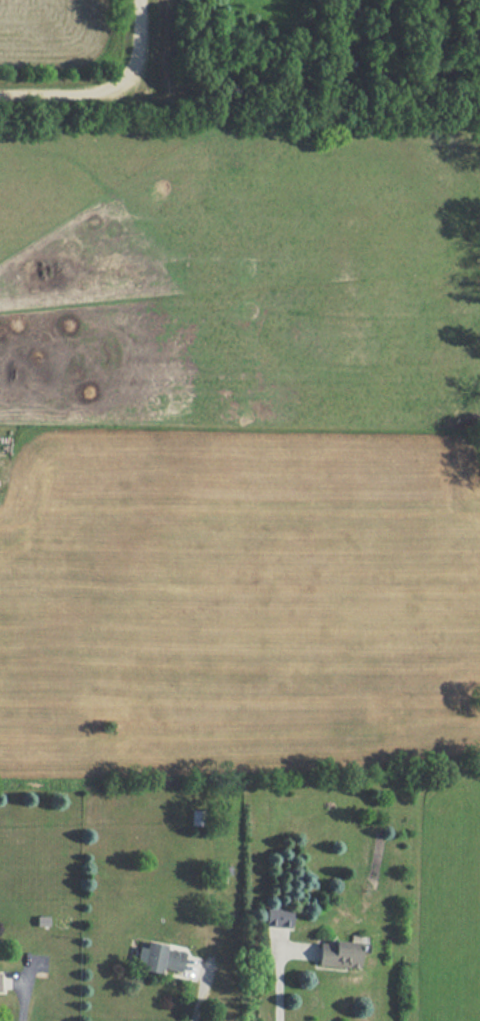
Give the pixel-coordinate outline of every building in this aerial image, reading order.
[(291,927),(291,909),(265,908),(265,926),(291,927)] [(141,946),(136,969),(161,974),(162,968),(181,972),(185,951),(146,943),(145,948),(141,946)]
